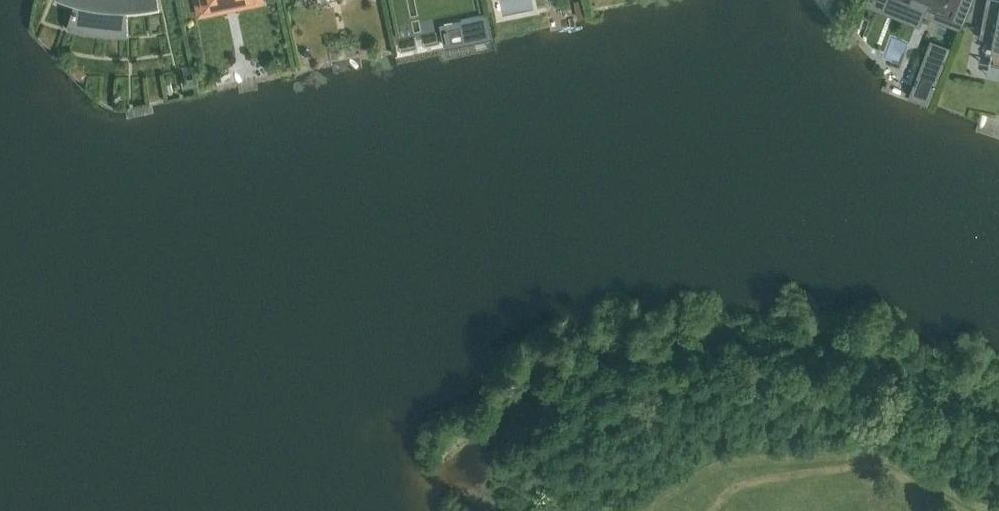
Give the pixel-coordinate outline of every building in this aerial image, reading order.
[(69,27),(77,29),(85,30),(93,31),(102,33),(110,33),(118,34),(126,34),(126,3),(137,2),(137,13),(147,12),(157,10),(155,0),(76,0),(69,27)] [(201,12),(258,0),(199,0),(201,12)] [(871,3),(885,9),(889,0),(872,0),(871,3)] [(903,0),(898,14),(918,21),(922,10),(963,27),(974,0),(903,0)] [(980,37),(993,40),(988,62),(979,60),(978,61),(998,65),(998,0),(987,0),(980,37)] [(486,16),(464,21),(469,44),(491,39),(486,16)] [(920,68),(908,96),(928,104),(951,48),(931,40),(920,68)]
